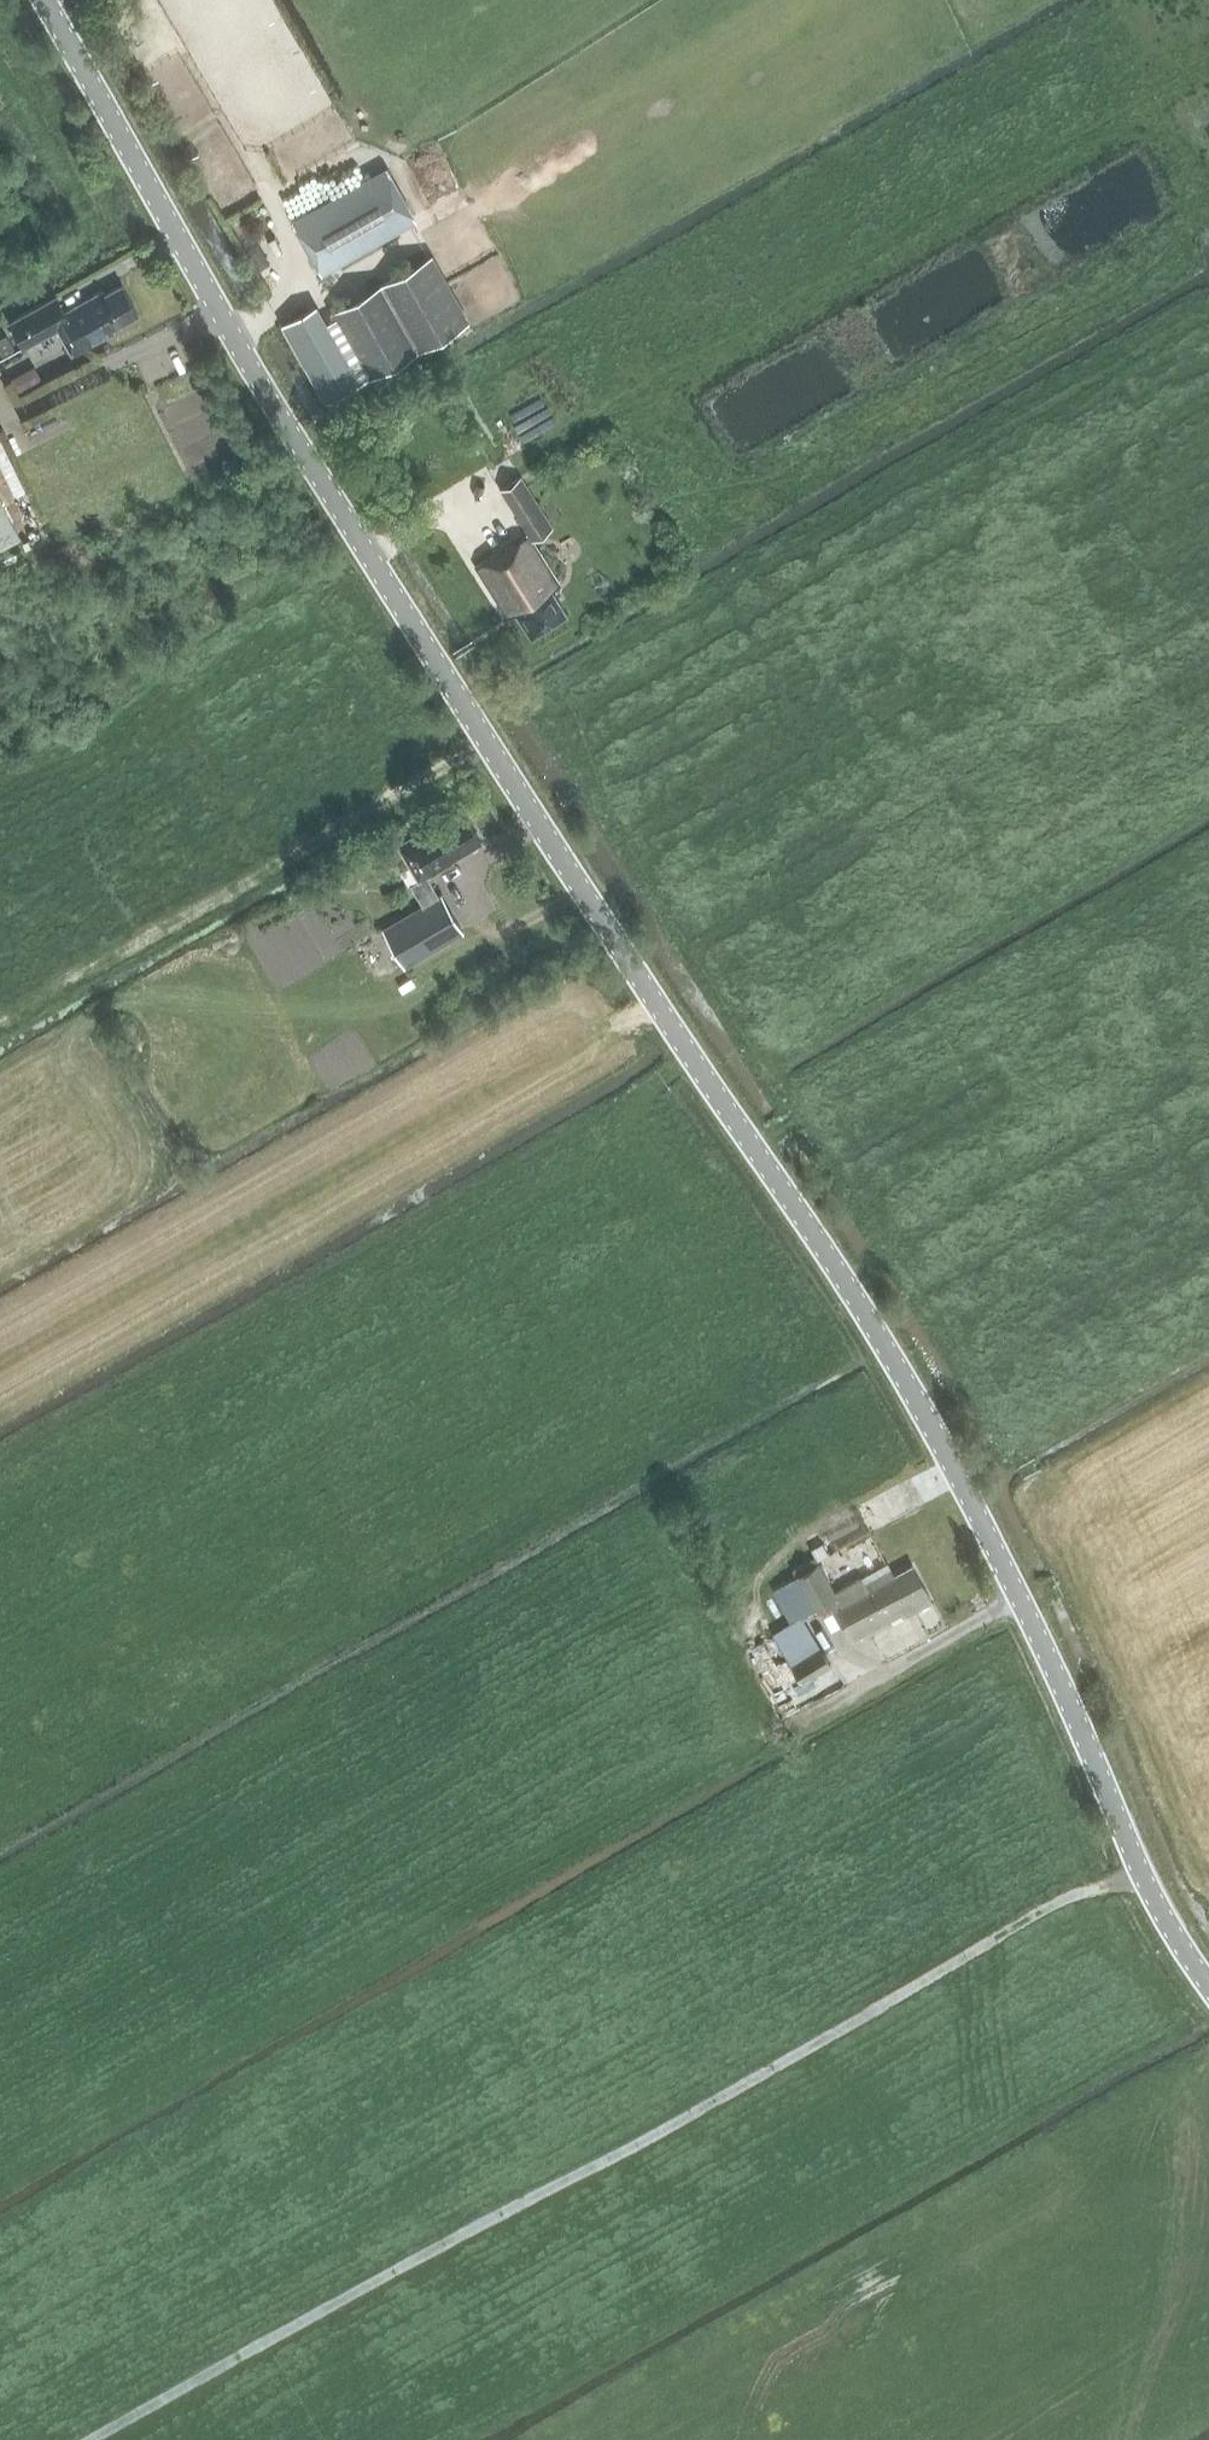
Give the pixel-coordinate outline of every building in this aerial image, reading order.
[(386,171),(293,223),(319,270),(412,218),(386,171)] [(428,258),(331,313),(368,378),(465,323),(428,258)] [(138,313),(122,284),(105,294),(104,291),(65,312),(57,296),(10,322),(22,345),(57,326),(73,354),(114,331),(112,328),(138,313)] [(329,400),(360,381),(315,308),(284,327),(329,400)] [(7,334),(0,338),(0,351),(2,355),(15,348),(7,334)] [(59,423),(54,413),(38,421),(43,431),(59,423)] [(520,477),(497,489),(527,534),(471,567),(502,622),(517,613),(531,635),(566,614),(550,591),(559,585),(531,540),(552,527),(520,477)] [(451,859),(481,841),(463,809),(446,819),(445,817),(399,844),(420,879),(411,884),(424,905),(383,929),(405,966),(465,931),(442,893),(439,895),(427,875),(452,861),(451,859)] [(869,1548),(863,1546),(857,1547),(854,1552),(853,1558),(856,1565),(862,1567),(870,1564),(874,1559),(874,1553),(869,1548)] [(783,1582),(801,1616),(802,1618),(828,1604),(841,1628),(848,1624),(856,1638),(904,1612),(906,1617),(932,1603),(912,1564),(893,1574),(888,1564),(834,1593),(814,1557),(791,1569),(795,1576),(783,1582)] [(772,1633),(802,1683),(830,1665),(802,1618),(801,1616),(783,1582),(770,1589),(789,1624),(772,1633)]
